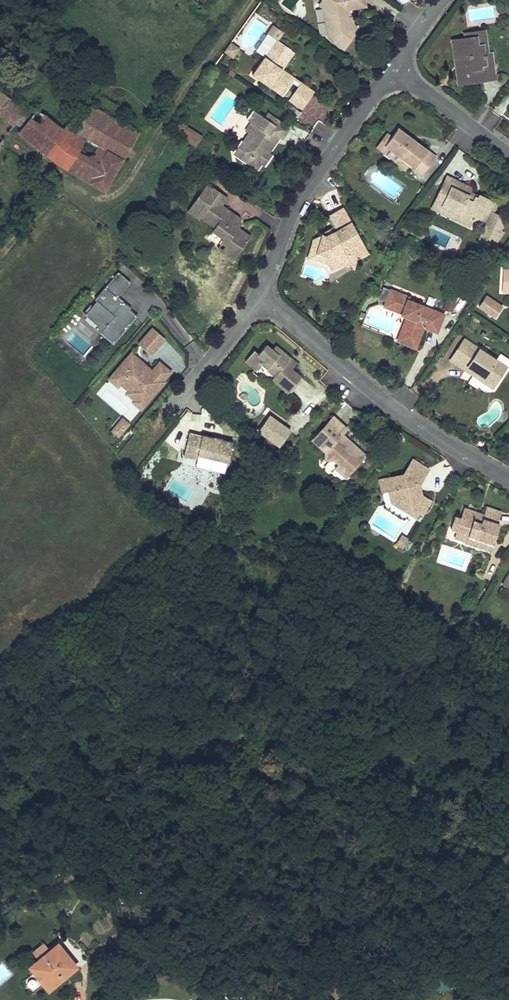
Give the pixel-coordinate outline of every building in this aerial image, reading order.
[(320,7),(329,13),(329,22),(335,26),(327,37),(343,50),(354,36),(352,34),(356,28),(352,25),(351,17),(347,17),(347,9),(350,9),(366,6),(365,0),(324,0),(324,2),(320,7)] [(320,7),(327,37),(335,26),(329,22),(329,13),(320,7)] [(283,33),(274,27),(268,35),(277,41),(283,33)] [(484,30),(463,33),(464,40),(475,38),(476,47),(482,46),(483,56),(488,55),(484,30)] [(457,71),(459,85),(475,82),(475,77),(481,76),(482,81),(497,78),(494,62),(492,63),(491,54),(488,55),(483,56),(482,46),(476,47),(475,38),(464,40),(461,41),(463,49),(456,50),(460,70),(457,71)] [(277,41),(253,76),(283,96),(292,83),(279,74),(282,70),(278,68),(290,51),(277,41)] [(229,43),(223,53),(233,59),(239,49),(229,43)] [(39,51),(23,70),(29,75),(44,57),(39,51)] [(290,51),(278,68),(282,70),(294,53),(290,51)] [(282,70),(279,74),(292,83),(295,79),(282,70)] [(301,83),(298,88),(304,92),(307,87),(301,83)] [(298,88),(289,101),(302,110),(314,92),(307,87),(304,92),(298,88)] [(7,89),(2,94),(8,99),(12,94),(7,89)] [(14,127),(15,124),(24,112),(8,99),(2,94),(0,92),(0,115),(14,127)] [(90,107),(74,135),(121,161),(137,134),(90,107)] [(21,130),(18,133),(57,164),(104,191),(121,161),(74,135),(64,128),(61,132),(36,110),(31,117),(21,130)] [(235,143),(232,147),(234,160),(238,163),(242,163),(243,161),(256,169),(259,164),(267,152),(277,138),(281,140),(289,129),(267,114),(263,119),(252,110),(245,119),(250,122),(255,126),(249,134),(242,144),(239,142),(235,143)] [(24,112),(15,124),(21,130),(31,117),(24,112)] [(250,122),(243,130),(249,134),(255,126),(250,122)] [(180,123),(174,133),(197,147),(202,138),(180,123)] [(392,138),(386,146),(403,160),(415,169),(413,171),(422,178),(435,161),(426,154),(428,151),(399,129),(392,138)] [(387,134),(377,148),(399,165),(403,160),(386,146),(392,138),(387,134)] [(267,152),(259,164),(264,167),(272,156),(267,152)] [(497,205),(481,198),(479,202),(469,197),(469,195),(462,192),(465,186),(447,178),(435,204),(461,216),(458,222),(471,228),(474,222),(480,220),(488,224),(479,244),(492,250),(503,234),(500,232),(502,228),(500,220),(495,218),(495,217),(495,216),(494,215),(493,215),(493,214),(497,205)] [(465,186),(462,192),(469,195),(471,193),(472,190),(465,186)] [(218,192),(212,200),(222,207),(227,199),(218,192)] [(469,195),(469,197),(479,202),(481,198),(471,193),(469,195)] [(212,200),(200,218),(215,228),(213,232),(224,240),(229,243),(227,246),(239,255),(250,237),(238,229),(240,227),(235,223),(238,219),(222,207),(212,200)] [(435,204),(432,210),(458,222),(461,216),(435,204)] [(368,255),(343,207),(327,215),(332,226),(320,233),(321,235),(313,239),(306,260),(325,266),(330,274),(344,267),(354,270),(356,261),(368,255)] [(412,221),(406,232),(421,239),(426,228),(412,221)] [(224,240),(217,249),(234,261),(239,255),(227,246),(229,243),(224,240)] [(235,266),(218,290),(226,295),(230,289),(229,287),(233,282),(232,281),(236,275),(239,269),(235,266)] [(120,272),(96,299),(98,301),(92,308),(87,315),(100,326),(97,328),(115,343),(128,327),(127,326),(130,323),(131,324),(138,316),(130,309),(132,308),(124,302),(123,303),(118,299),(119,297),(132,282),(120,272)] [(391,291),(386,304),(404,312),(402,316),(408,318),(398,341),(416,349),(424,329),(437,334),(444,316),(408,301),(410,298),(391,291)] [(452,313),(456,300),(446,297),(442,311),(452,313)] [(503,309),(486,298),(479,308),(496,319),(503,309)] [(386,304),(384,309),(402,316),(404,312),(386,304)] [(164,338),(152,328),(138,345),(150,355),(164,338)] [(506,368),(464,340),(450,361),(465,371),(467,368),(495,385),(506,368)] [(254,351),(245,362),(256,371),(260,366),(264,361),(270,366),(266,370),(274,378),(271,381),(287,394),(300,378),(291,371),(285,365),(289,360),(276,347),(272,351),(266,346),(259,355),(254,351)] [(131,354),(109,380),(118,388),(121,384),(129,392),(132,389),(140,396),(134,403),(142,410),(165,382),(164,381),(152,372),(147,367),(144,370),(140,366),(143,364),(131,354)] [(500,356),(497,361),(508,367),(508,360),(500,356)] [(289,360),(285,365),(291,371),(296,365),(289,360)] [(264,361),(260,366),(266,370),(270,366),(264,361)] [(169,374),(158,365),(152,372),(164,381),(169,374)] [(495,385),(467,368),(465,371),(492,389),(495,385)] [(300,378),(287,394),(289,396),(303,380),(300,378)] [(140,396),(132,389),(129,392),(137,398),(140,396)] [(290,432),(269,416),(258,432),(280,447),(290,432)] [(334,418),(312,441),(325,454),(325,461),(334,461),(339,466),(335,470),(344,479),(362,460),(351,451),(355,447),(342,435),(346,430),(334,418)] [(114,431),(119,436),(129,425),(123,420),(114,431)] [(190,434),(184,458),(197,461),(198,457),(228,464),(232,443),(203,436),(203,438),(190,434)] [(355,447),(351,451),(362,460),(365,456),(355,447)] [(197,461),(196,466),(225,473),(228,464),(198,457),(197,461)] [(379,482),(382,494),(388,493),(390,503),(403,511),(416,508),(424,512),(430,502),(415,493),(411,494),(409,488),(418,486),(428,471),(413,461),(404,476),(379,482)] [(416,508),(413,517),(419,521),(424,512),(416,508)] [(454,518),(450,529),(457,531),(471,537),(468,545),(489,553),(492,546),(493,547),(500,526),(498,525),(482,520),(481,524),(474,521),(477,513),(463,508),(459,519),(454,518)] [(483,516),(482,520),(498,525),(502,514),(486,508),(483,516)] [(477,513),(474,521),(481,524),(482,520),(483,516),(477,513)] [(457,531),(454,540),(468,545),(471,537),(457,531)] [(401,535),(396,546),(403,549),(408,538),(401,535)] [(86,864),(82,866),(86,873),(82,875),(84,879),(91,874),(86,864)] [(58,945),(30,967),(48,990),(76,967),(58,945)]
